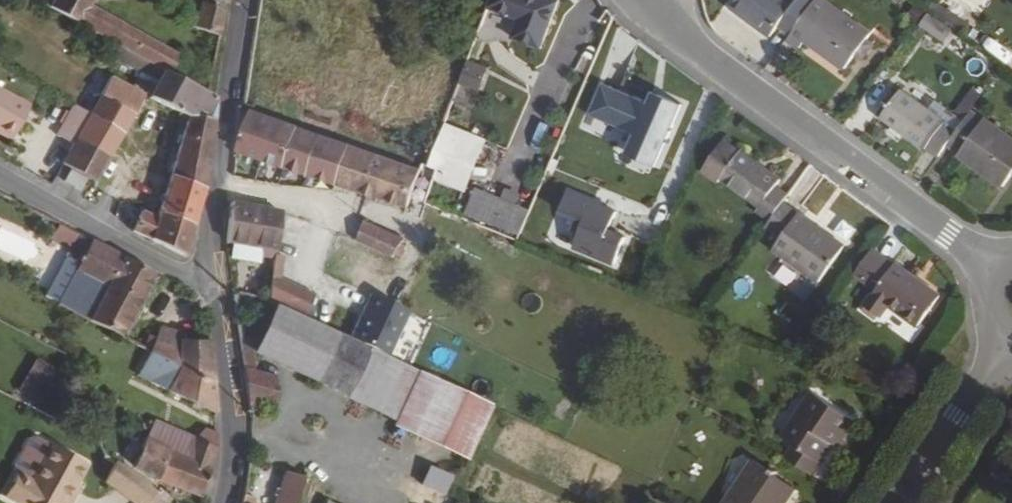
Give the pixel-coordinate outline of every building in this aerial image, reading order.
[(95,8),(99,0),(60,0),(54,10),(115,46),(164,74),(172,77),(182,57),(95,8)] [(484,9),(525,25),(518,44),(546,55),(564,8),(543,0),(488,0),(484,9)] [(774,27),(790,38),(793,34),(807,14),(788,0),(734,0),(728,7),(767,36),(774,27)] [(195,31),(220,37),(226,9),(202,3),(195,31)] [(831,7),(823,18),(811,9),(807,14),(793,34),(844,71),(870,36),(831,7)] [(525,25),(484,9),(477,28),(518,44),(525,25)] [(927,12),(919,25),(940,40),(948,28),(927,12)] [(164,74),(115,46),(107,59),(158,89),(164,74)] [(491,68),(471,61),(463,81),(484,89),(491,68)] [(172,77),(164,74),(158,89),(155,98),(194,119),(189,134),(215,145),(219,97),(210,93),(172,77)] [(604,81),(590,113),(638,135),(630,153),(660,166),(687,105),(659,92),(654,103),(604,81)] [(98,108),(104,112),(137,128),(149,106),(110,85),(98,108)] [(925,152),(927,148),(939,157),(945,149),(955,135),(943,126),(945,123),(929,112),(902,93),(882,121),(925,152)] [(14,152),(33,120),(0,102),(0,144),(14,152)] [(964,122),(936,102),(929,112),(945,123),(943,126),(955,135),(964,122)] [(298,124),(252,108),(238,149),(285,164),(298,124)] [(67,110),(45,147),(69,160),(89,124),(67,110)] [(81,151),(113,169),(137,128),(104,112),(95,127),(81,151)] [(971,114),(964,122),(955,135),(945,149),(1002,190),(1011,175),(1011,143),(971,114)] [(321,132),(298,124),(285,164),(308,171),(321,132)] [(468,191),(488,140),(451,125),(430,176),(468,191)] [(308,171),(336,179),(349,142),(321,132),(308,171)] [(215,145),(189,134),(174,177),(208,190),(215,145)] [(371,149),(349,142),(336,179),(359,186),(371,149)] [(774,223),(789,203),(792,198),(781,190),(785,184),(748,156),(731,144),(709,173),(725,185),(728,180),(766,209),(762,214),(774,223)] [(414,190),(422,166),(371,149),(359,186),(410,202),(411,199),(414,190)] [(100,192),(113,169),(81,151),(67,174),(100,192)] [(194,231),(208,190),(174,177),(162,214),(194,231)] [(83,200),(90,189),(75,181),(69,193),(83,200)] [(518,235),(529,211),(480,190),(470,215),(518,235)] [(618,211),(569,192),(562,211),(577,217),(573,227),(582,231),(575,247),(617,263),(627,237),(610,230),(618,211)] [(822,285),(850,248),(789,203),(774,223),(768,229),(783,240),(776,250),(822,285)] [(136,231),(185,258),(194,231),(162,214),(160,221),(146,213),(136,231)] [(285,226),(237,217),(229,255),(240,257),(270,263),(269,269),(278,270),(279,268),(285,226)] [(60,223),(51,240),(72,250),(80,234),(60,223)] [(411,252),(408,250),(368,234),(360,253),(397,269),(398,265),(408,270),(411,262),(407,260),(411,252)] [(69,272),(80,278),(77,283),(108,299),(91,332),(123,349),(155,286),(81,247),(69,272)] [(859,295),(890,255),(880,247),(849,288),(859,295)] [(905,263),(903,265),(890,255),(859,295),(871,304),(860,319),(878,332),(886,322),(913,342),(948,296),(905,263)] [(269,269),(270,263),(240,257),(237,272),(267,278),(269,269)] [(780,261),(772,280),(792,289),(801,270),(780,261)] [(278,270),(276,291),(284,292),(286,270),(279,268),(278,270)] [(91,332),(108,299),(77,283),(60,316),(91,332)] [(282,320),(301,329),(310,304),(284,292),(276,291),(274,315),(273,317),(282,320)] [(370,362),(390,371),(410,327),(372,310),(352,353),(370,362)] [(301,329),(282,320),(261,362),(259,366),(348,407),(370,362),(352,353),(301,329)] [(182,354),(157,352),(152,364),(153,365),(180,378),(182,354)] [(261,362),(241,352),(246,382),(250,384),(259,366),(261,362)] [(209,355),(182,354),(180,378),(214,396),(209,355)] [(38,357),(18,389),(43,404),(63,372),(38,357)] [(390,371),(370,362),(348,407),(342,416),(473,477),(499,423),(390,371)] [(156,382),(150,394),(217,426),(214,396),(180,378),(153,365),(147,378),(156,382)] [(250,384),(246,382),(253,425),(261,427),(264,420),(275,424),(281,406),(271,402),(275,391),(250,384)] [(797,459),(790,472),(816,489),(836,460),(841,463),(859,437),(815,407),(786,452),(797,459)] [(154,432),(148,442),(144,451),(183,470),(194,451),(154,432)] [(217,447),(201,440),(194,451),(217,462),(217,447)] [(156,492),(185,502),(204,502),(209,483),(217,462),(194,451),(183,470),(144,451),(142,450),(130,478),(156,492)] [(71,496),(81,476),(48,458),(30,491),(15,482),(4,502),(67,502),(71,496)] [(155,500),(116,475),(104,494),(119,502),(153,502),(155,500)] [(757,476),(738,502),(794,502),(795,502),(757,476)] [(291,479),(289,484),(307,490),(308,485),(291,479)] [(307,490),(289,484),(287,483),(280,502),(302,502),(307,490)] [(437,502),(462,502),(463,501),(442,491),(437,502)]
